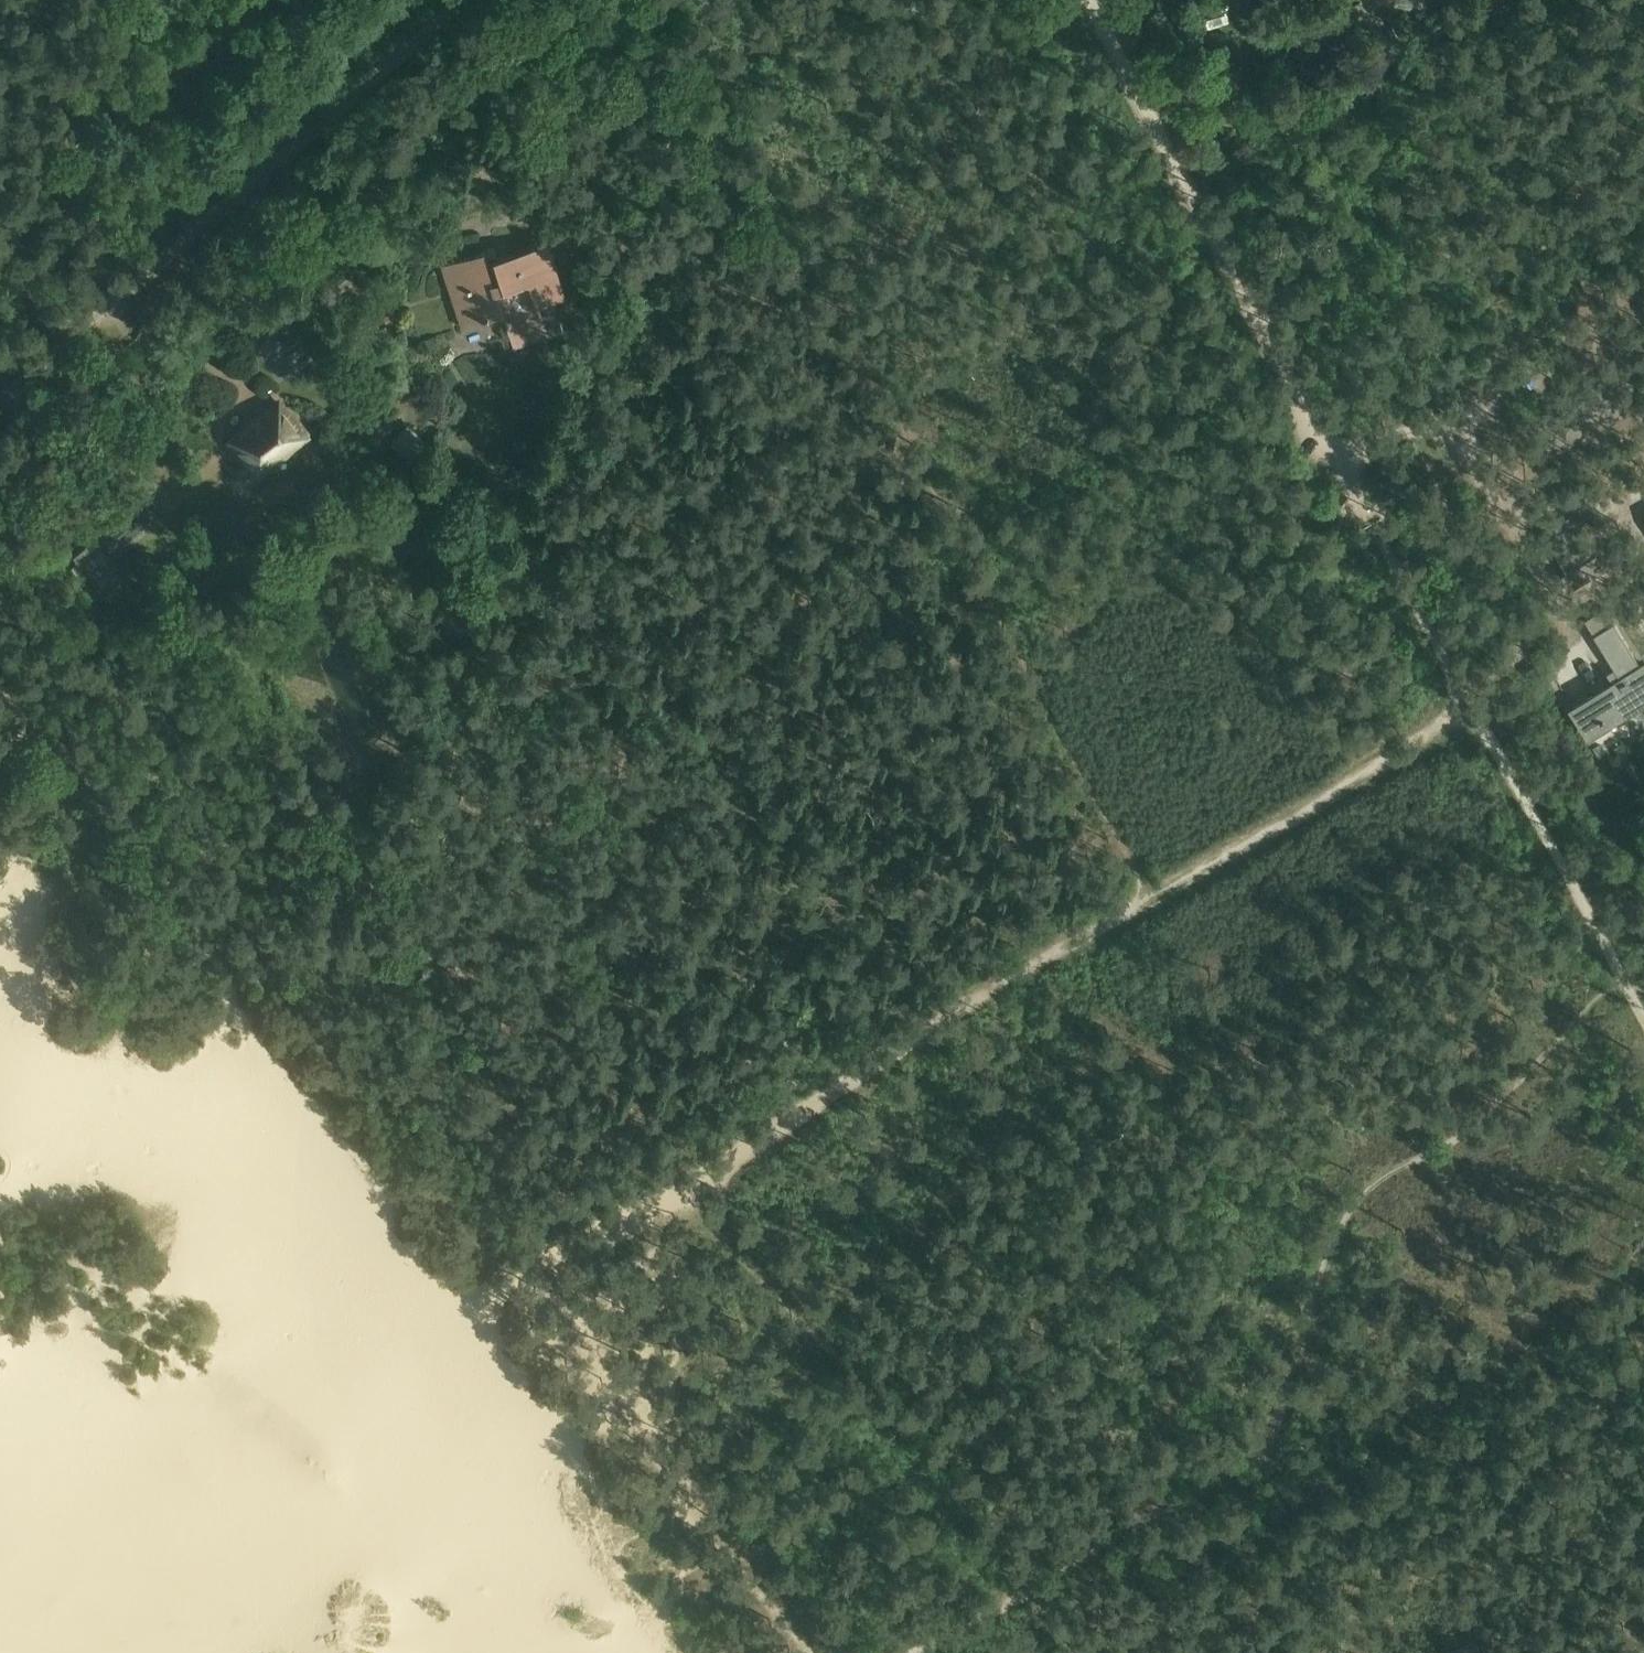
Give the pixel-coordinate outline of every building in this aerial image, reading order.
[(1363,7),(1360,2),(1351,7),(1357,16),(1361,13),(1363,7)] [(1163,13),(1167,23),(1188,16),(1185,6),(1163,13)] [(443,265),(463,327),(504,314),(514,346),(563,330),(553,299),(566,295),(549,242),(489,262),(485,251),(443,265)] [(230,441),(256,474),(306,433),(289,412),(288,413),(278,402),(230,441)] [(428,447),(408,428),(393,444),(414,463),(428,447)] [(84,522),(83,524),(62,541),(72,555),(104,592),(120,578),(104,559),(161,511),(147,493),(96,536),(84,522)] [(1642,666),(1615,621),(1594,634),(1617,671),(1610,675),(1615,683),(1574,709),(1590,735),(1592,734),(1589,731),(1605,721),(1607,725),(1639,705),(1643,714),(1643,665),(1642,666)]
